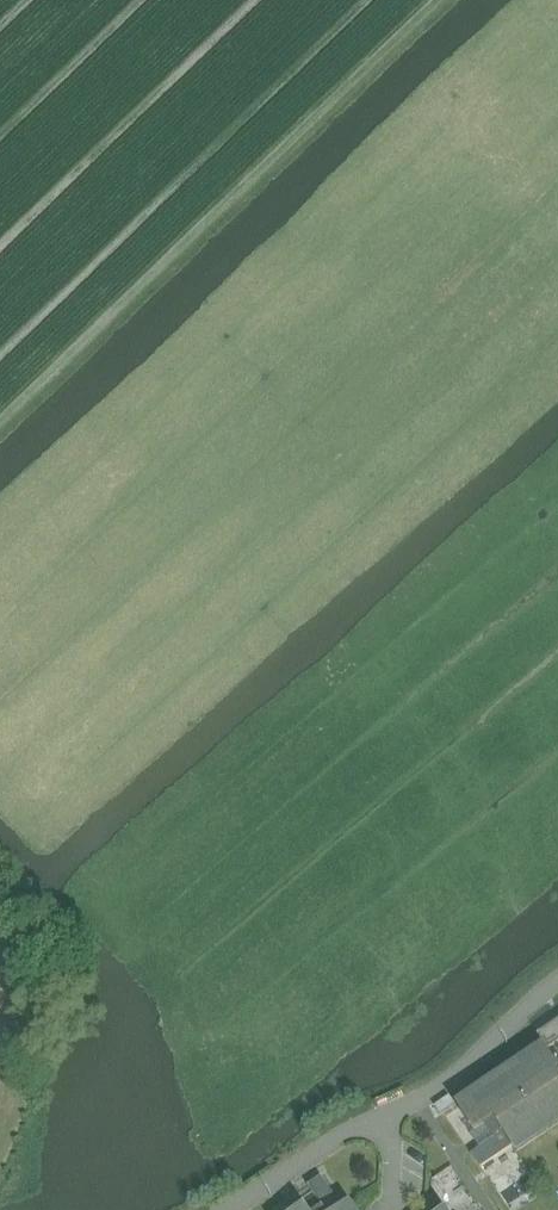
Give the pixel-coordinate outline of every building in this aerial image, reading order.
[(546,1049),(458,1108),(475,1132),(484,1126),(492,1139),(470,1154),(479,1168),(511,1146),(513,1148),(557,1118),(557,1020),(537,1035),(546,1049)] [(320,1177),(306,1186),(321,1208),(319,1209),(346,1209),(344,1207),(342,1209),(320,1177)]
